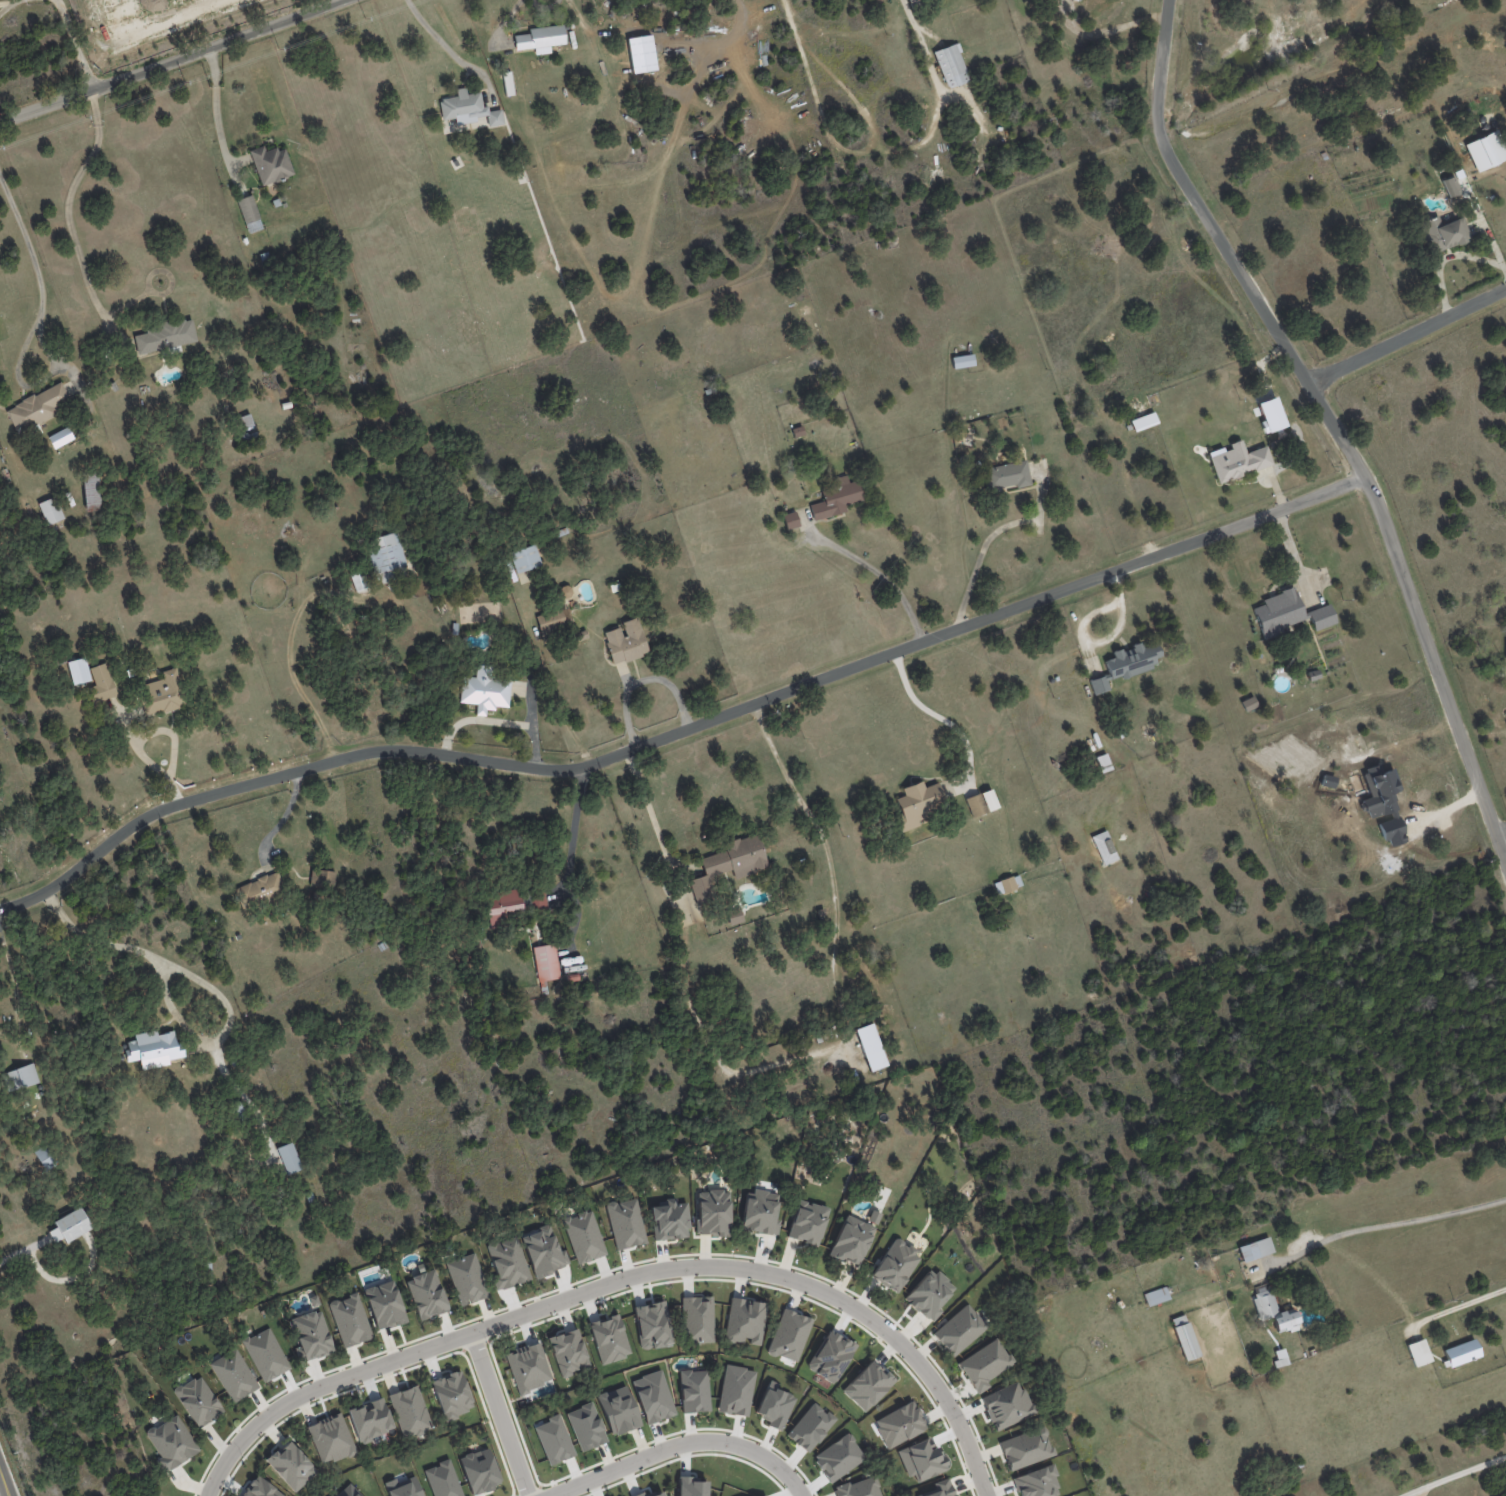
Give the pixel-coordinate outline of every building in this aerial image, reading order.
[(511,49),(509,34),(528,32),(527,28),(560,24),(563,43),(547,45),(548,52),(530,54),(529,47),(511,49)] [(947,89),(969,80),(956,43),(933,51),(947,89)] [(442,119),(458,118),(459,124),(477,121),(476,117),(487,116),(488,126),(503,124),(501,109),(484,111),(482,92),(466,94),(465,87),(456,89),(457,97),(439,99),(442,119)] [(1477,172),(1505,159),(1505,150),(1497,129),(1464,144),(1477,172)] [(249,150),(261,186),(294,175),(284,145),(266,152),(263,145),(249,150)] [(1442,180),(1448,198),(1461,193),(1454,175),(1442,180)] [(261,229),(253,195),(238,198),(246,233),(261,229)] [(1462,217),(1441,224),(1437,216),(1418,223),(1429,254),(1470,239),(1462,217)] [(196,342),(192,318),(145,326),(147,333),(134,335),(138,354),(196,342)] [(951,357),(953,369),(974,365),(972,354),(951,357)] [(65,384),(73,399),(57,408),(60,414),(22,434),(10,412),(19,407),(18,406),(26,402),(25,401),(37,394),(38,396),(64,382),(65,384)] [(256,435),(249,414),(236,418),(243,439),(256,435)] [(1245,453),(1241,440),(1229,443),(1231,449),(1209,456),(1217,482),(1272,464),(1266,446),(1245,453)] [(984,468),(989,491),(1030,483),(1026,460),(984,468)] [(85,511),(101,511),(100,475),(83,475),(85,511)] [(813,521),(846,511),(844,505),(865,499),(859,480),(848,483),(847,479),(819,487),(823,501),(809,505),(813,521)] [(40,504),(58,496),(67,518),(50,526),(40,504)] [(787,530),(799,526),(795,511),(782,515),(787,530)] [(371,538),(373,547),(368,548),(376,581),(403,576),(402,570),(405,569),(398,532),(371,538)] [(509,553),(516,573),(541,564),(534,544),(509,553)] [(368,587),(363,569),(349,573),(355,591),(368,587)] [(569,585),(557,589),(561,598),(573,594),(569,585)] [(1253,608),(1263,636),(1305,622),(1293,588),(1261,599),(1263,605),(1253,608)] [(1307,612),(1314,631),(1336,622),(1329,603),(1307,612)] [(535,614),(541,635),(572,627),(566,605),(535,614)] [(648,654),(637,618),(620,623),(621,627),(603,632),(612,665),(648,654)] [(1104,660),(1110,681),(1154,668),(1151,659),(1160,657),(1155,639),(1112,652),(1113,657),(1104,660)] [(67,661),(71,685),(90,682),(86,658),(67,661)] [(116,696),(89,706),(84,690),(98,685),(92,669),(109,663),(120,695),(116,696)] [(510,680),(490,679),(491,665),(476,665),(475,678),(461,677),(460,703),(477,704),(476,715),(485,716),(486,709),(494,710),(494,706),(508,707),(510,680)] [(173,711),(168,713),(166,708),(149,714),(140,687),(168,678),(166,671),(179,667),(190,700),(184,702),(185,707),(173,711)] [(130,670),(136,668),(138,674),(132,676),(130,670)] [(1089,680),(1094,694),(1110,689),(1106,674),(1089,680)] [(1245,712),(1257,706),(1252,696),(1240,701),(1245,712)] [(1111,769),(1106,753),(1095,757),(1101,773),(1111,769)] [(902,787),(904,796),(895,798),(900,814),(895,815),(900,831),(929,822),(926,810),(945,805),(938,783),(924,787),(922,781),(902,787)] [(965,798),(972,817),(998,808),(991,789),(965,798)] [(1091,836),(1103,865),(1118,859),(1106,830),(1091,836)] [(696,905),(717,899),(710,876),(732,870),(734,878),(767,869),(758,833),(724,842),(727,851),(700,858),(704,875),(689,880),(696,905)] [(314,879),(316,868),(340,871),(338,888),(314,885),(314,879)] [(267,902),(246,911),(236,890),(254,882),(254,883),(261,880),(260,878),(270,874),(271,876),(281,871),(290,891),(267,902)] [(1022,886),(1017,874),(993,883),(997,895),(1022,886)] [(543,889),(547,911),(530,914),(526,888),(542,885),(543,889)] [(525,925),(504,928),(504,925),(488,927),(484,896),(494,894),(493,892),(516,888),(520,910),(522,910),(525,925)] [(743,921),(739,907),(726,911),(730,925),(743,921)] [(238,935),(245,932),(247,938),(240,941),(238,935)] [(377,945),(383,941),(386,947),(380,951),(377,945)] [(554,948),(559,977),(545,980),(547,993),(540,994),(538,981),(537,981),(531,947),(553,943),(554,948)] [(566,975),(578,972),(579,980),(567,982),(566,975)] [(854,1029),(869,1072),(887,1066),(872,1023),(854,1029)] [(181,1038),(183,1048),(186,1048),(188,1058),(170,1062),(171,1065),(145,1071),(142,1060),(129,1063),(126,1051),(131,1050),(130,1043),(138,1041),(136,1036),(158,1032),(159,1036),(171,1033),(175,1032),(176,1038),(181,1037),(181,1038)] [(4,1074),(4,1073),(37,1063),(43,1082),(10,1092),(4,1074)] [(288,1166),(282,1148),(297,1142),(307,1169),(292,1176),(288,1166)] [(50,1172),(37,1153),(47,1146),(60,1164),(50,1172)] [(777,1235),(779,1221),(774,1220),(777,1202),(775,1201),(776,1193),(747,1189),(741,1230),(777,1235)] [(697,1191),(697,1235),(725,1235),(725,1222),(729,1222),(729,1190),(697,1191)] [(308,1193),(314,1191),(320,1206),(315,1208),(308,1193)] [(615,1250),(646,1243),(636,1197),(605,1204),(615,1250)] [(827,1207),(797,1200),(788,1239),(818,1246),(827,1207)] [(687,1202),(676,1203),(676,1201),(650,1202),(653,1240),(689,1238),(687,1202)] [(91,1230),(68,1243),(55,1222),(81,1207),(94,1228),(91,1230)] [(606,1255),(591,1209),(562,1219),(576,1264),(606,1255)] [(867,1220),(876,1224),(881,1214),(872,1210),(867,1220)] [(828,1254),(857,1267),(875,1227),(846,1215),(828,1254)] [(486,1246),(497,1278),(492,1280),(496,1291),(531,1279),(515,1235),(486,1246)] [(1238,1247),(1243,1262),(1274,1252),(1268,1236),(1238,1247)] [(897,1293),(921,1254),(894,1238),(870,1276),(897,1293)] [(444,1263),(461,1306),(488,1296),(472,1252),(444,1263)] [(215,1263),(216,1276),(208,1277),(207,1264),(215,1263)] [(942,1311),(938,1306),(954,1288),(931,1267),(903,1298),(931,1323),(942,1311)] [(405,1280),(418,1319),(448,1309),(434,1270),(405,1280)] [(378,1331),(407,1321),(392,1280),(363,1290),(378,1331)] [(1169,1299),(1165,1286),(1143,1294),(1147,1306),(1169,1299)] [(1278,1312),(1271,1288),(1252,1294),(1260,1320),(1271,1317),(1276,1333),(1289,1329),(1289,1332),(1299,1329),(1293,1308),(1278,1312)] [(328,1303),(343,1348),(372,1338),(357,1293),(328,1303)] [(712,1296),(682,1297),(683,1343),(713,1343),(712,1296)] [(761,1346),(767,1303),(731,1298),(724,1341),(746,1344),(746,1343),(761,1346)] [(953,1357),(987,1326),(966,1303),(932,1334),(953,1357)] [(305,1361),(334,1351),(319,1309),(291,1319),(305,1361)] [(797,1362),(811,1318),(781,1309),(767,1352),(797,1362)] [(600,1364),(630,1356),(619,1314),(589,1323),(600,1364)] [(1200,1356),(1185,1314),(1170,1319),(1185,1361),(1200,1356)] [(560,1377),(590,1368),(577,1328),(548,1337),(560,1377)] [(957,1362),(977,1394),(990,1386),(987,1380),(1013,1364),(997,1338),(957,1362)] [(1414,1367),(1431,1361),(1423,1338),(1406,1344),(1414,1367)] [(1449,1368),(1480,1356),(1474,1338),(1443,1349),(1449,1368)] [(257,1390),(238,1348),(210,1361),(229,1403),(257,1390)] [(1277,1367),(1288,1364),(1283,1348),(1272,1352),(1277,1367)] [(864,1412),(893,1381),(871,1360),(841,1391),(864,1412)] [(717,1411),(747,1417),(756,1370),(726,1364),(717,1411)] [(474,1410),(460,1370),(430,1380),(444,1420),(474,1410)] [(676,1415),(661,1370),(631,1380),(646,1424),(676,1415)] [(708,1370),(680,1371),(681,1413),(709,1412),(708,1370)] [(172,1392),(198,1429),(224,1411),(198,1374),(172,1392)] [(795,1396),(776,1389),(778,1383),(768,1379),(755,1414),(769,1420),(767,1425),(782,1431),(795,1396)] [(981,1396),(994,1430),(1035,1415),(1025,1388),(1019,1391),(1016,1383),(981,1396)] [(641,1425),(626,1385),(596,1396),(612,1436),(641,1425)] [(389,1394),(401,1438),(431,1430),(418,1386),(389,1394)] [(808,1453),(835,1419),(813,1401),(786,1435),(808,1453)] [(566,1412),(581,1452),(607,1442),(591,1402),(566,1412)] [(873,1419),(885,1448),(926,1431),(914,1402),(873,1419)] [(307,1425),(322,1465),(356,1452),(341,1412),(307,1425)] [(198,1453),(179,1414),(145,1431),(158,1457),(155,1458),(162,1472),(198,1453)] [(533,1425),(548,1465),(574,1455),(559,1415),(533,1425)] [(1008,1471),(1054,1455),(1044,1426),(998,1442),(1008,1471)] [(828,1482),(865,1461),(849,1433),(812,1455),(828,1482)] [(897,1450),(908,1477),(914,1474),(918,1482),(946,1470),(931,1436),(897,1450)] [(317,1472),(288,1440),(265,1461),(294,1493),(317,1472)] [(470,1495),(500,1486),(489,1447),(459,1456),(470,1495)] [(450,1460),(424,1468),(433,1495),(462,1495),(450,1460)] [(1018,1495),(1055,1495),(1061,1494),(1051,1464),(1011,1478),(1018,1495)] [(257,1474),(240,1495),(284,1495),(257,1474)] [(874,1474),(833,1488),(836,1495),(881,1495),(874,1474)] [(395,1479),(385,1482),(389,1495),(422,1495),(416,1476),(396,1481),(395,1479)] [(706,1478),(678,1478),(678,1495),(706,1495),(706,1478)] [(950,1478),(932,1483),(934,1491),(915,1495),(955,1495),(950,1478)] [(350,1482),(334,1495),(363,1495),(350,1482)] [(660,1487),(637,1495),(664,1495),(660,1487)]
